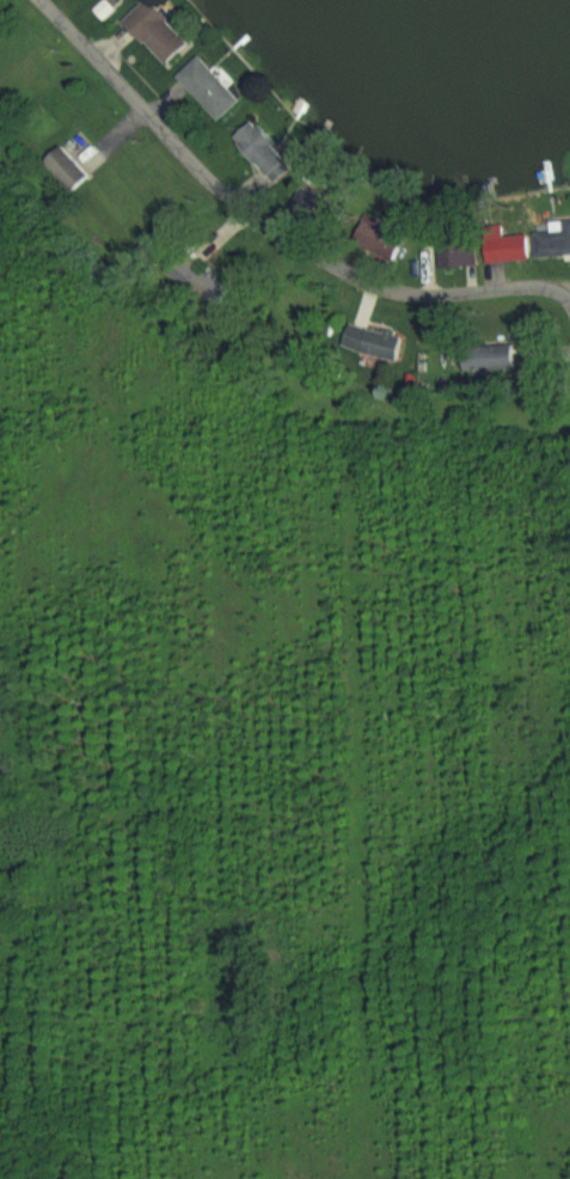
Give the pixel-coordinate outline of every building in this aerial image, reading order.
[(167,65),(189,42),(147,0),(142,0),(122,20),(167,65)] [(176,76),(217,119),(239,98),(198,55),(176,76)] [(231,138),(273,180),(293,161),(251,118),(231,138)] [(71,190),(89,173),(61,144),(44,160),(71,190)] [(290,201),(321,222),(334,204),(303,183),(290,201)] [(402,237),(371,223),(361,245),(392,259),(402,237)] [(439,267),(475,264),(472,228),(436,230),(439,267)] [(486,259),(527,259),(527,233),(486,233),(486,259)] [(230,285),(178,256),(167,276),(219,305),(230,285)] [(395,361),(402,333),(348,320),(341,348),(395,361)] [(462,343),(462,371),(514,371),(514,343),(462,343)]
